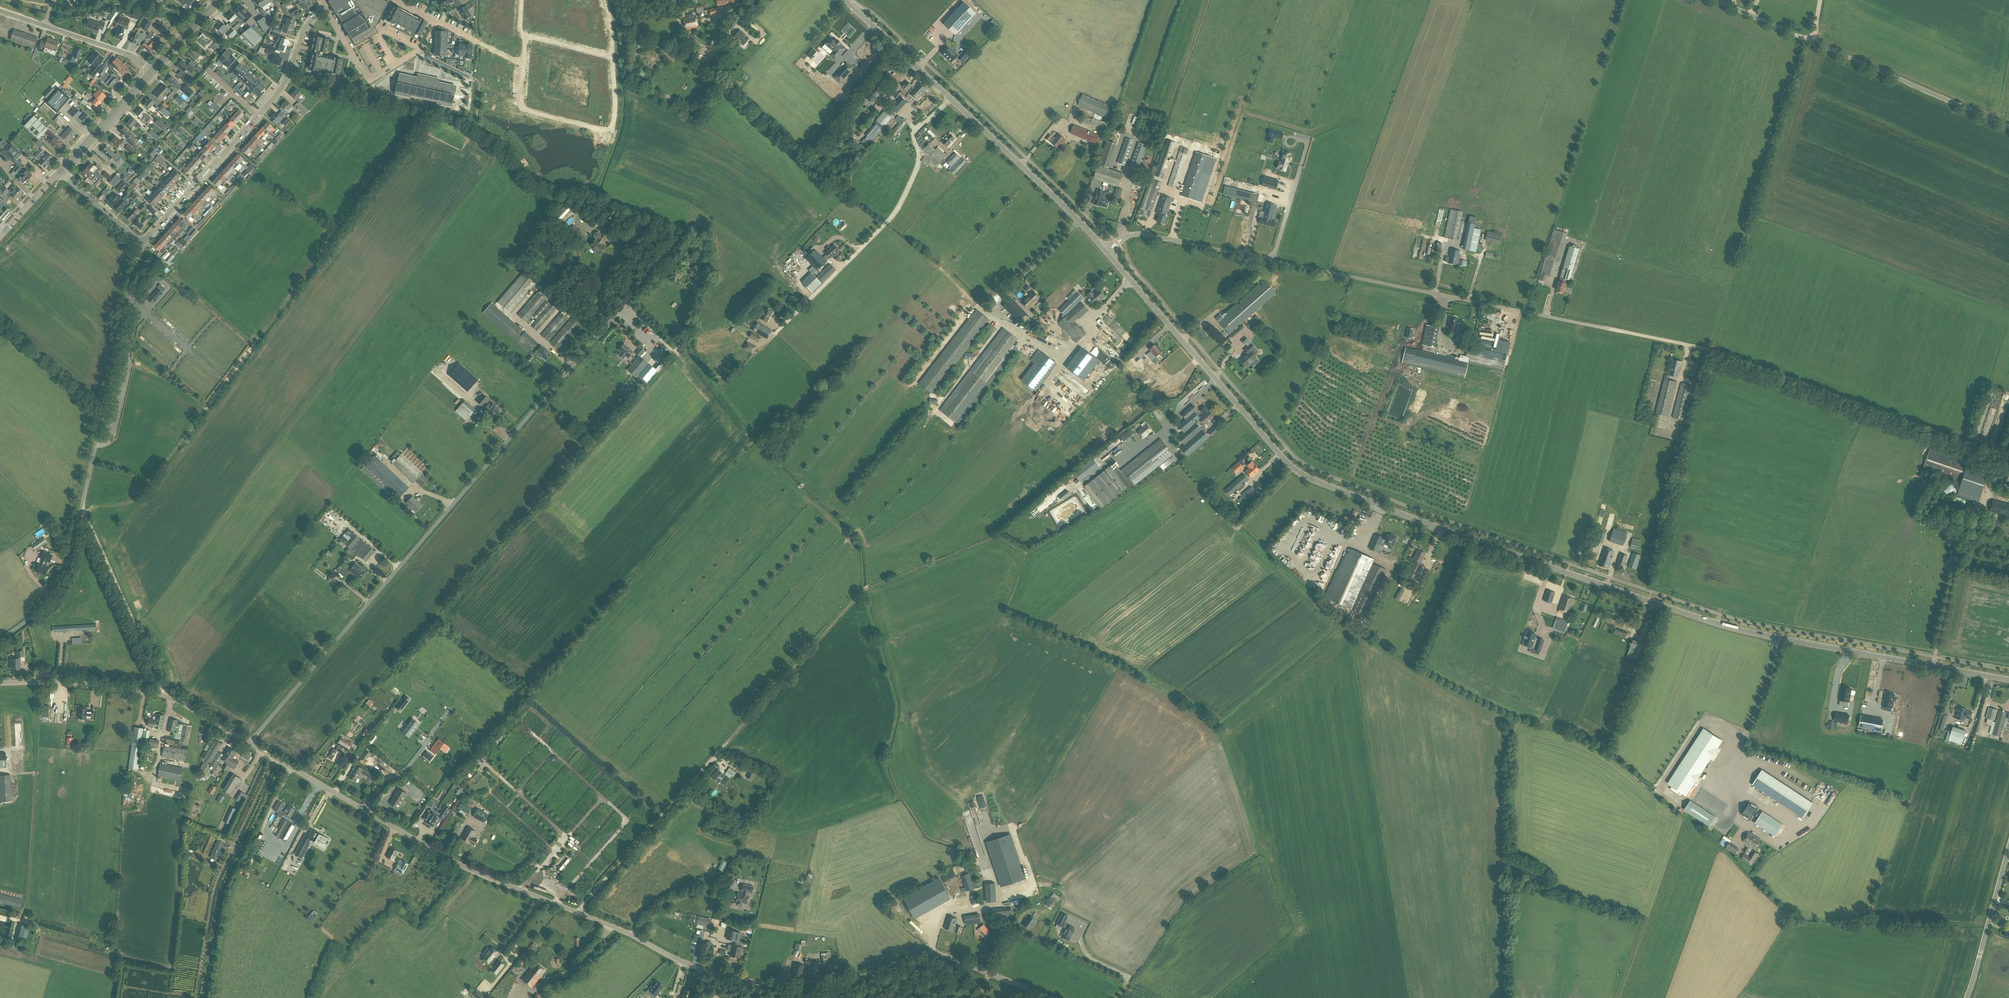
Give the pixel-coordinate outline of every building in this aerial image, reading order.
[(187,9),(193,1),(195,2),(197,0),(176,0),(187,9)] [(281,6),(288,16),(290,15),(286,7),(290,5),(297,0),(291,0),(281,6)] [(297,7),(299,9),(302,7),(304,10),(313,5),(310,0),(309,0),(297,7)] [(356,47),(379,33),(376,28),(389,3),(384,0),(332,0),(330,1),(356,47)] [(976,14),(964,2),(963,3),(962,4),(956,10),(955,9),(953,12),(954,13),(944,23),(956,35),(975,15),(976,14)] [(235,11),(235,12),(246,22),(252,16),(247,11),(247,12),(244,10),(246,8),(242,4),(235,11)] [(401,11),(402,9),(395,5),(393,8),(391,7),(384,21),(393,26),(395,23),(421,36),(428,23),(421,19),(420,21),(401,11)] [(468,9),(466,6),(459,11),(461,14),(463,17),(462,17),(464,20),(464,19),(465,20),(471,16),(468,10),(468,9)] [(499,13),(498,17),(505,17),(505,14),(512,14),(512,8),(501,7),(501,14),(499,13)] [(534,13),(533,19),(544,20),(545,14),(547,14),(547,11),(541,10),(541,14),(534,13)] [(112,22),(118,13),(114,12),(111,16),(110,16),(107,20),(111,23),(112,22)] [(233,13),(227,18),(232,22),(234,24),(232,27),(236,31),(241,25),(237,21),(239,19),(233,13)] [(121,15),(118,23),(120,24),(126,26),(127,26),(129,20),(124,18),(125,16),(121,15)] [(687,19),(683,20),(685,30),(698,27),(696,18),(694,18),(694,15),(687,17),(687,19)] [(734,16),(726,29),(731,32),(739,19),(734,16)] [(260,20),(258,21),(264,31),(270,27),(264,17),(260,20)] [(288,18),(285,25),(293,28),(296,21),(288,18)] [(533,19),(533,26),(540,26),(540,29),(546,30),(547,26),(544,26),(544,20),(533,19)] [(101,24),(90,20),(89,21),(88,20),(87,20),(86,21),(86,22),(85,22),(85,23),(85,24),(85,25),(85,26),(85,27),(86,27),(87,28),(92,30),(92,29),(94,30),(94,31),(98,32),(99,28),(103,30),(105,24),(102,22),(101,24)] [(146,20),(141,28),(147,31),(152,23),(146,20)] [(556,20),(555,27),(558,27),(556,35),(561,37),(564,27),(558,26),(560,21),(556,20)] [(160,21),(154,27),(157,30),(158,30),(163,35),(168,30),(167,29),(168,28),(165,25),(163,23),(162,24),(160,21)] [(222,23),(217,28),(223,34),(225,32),(232,39),(237,33),(230,26),(228,28),(222,23)] [(117,32),(115,37),(122,40),(124,34),(126,30),(127,26),(126,26),(120,24),(119,27),(117,32)] [(285,25),(283,31),(291,34),(293,28),(285,25)] [(593,25),(592,28),(595,29),(593,35),(604,38),(605,32),(599,30),(600,27),(593,25)] [(242,35),(253,47),(254,47),(262,39),(261,39),(249,27),(250,27),(249,27),(241,35),(242,35)] [(574,30),(572,39),(577,41),(579,33),(583,34),(584,28),(581,27),(580,31),(574,30)] [(271,28),(269,33),(272,34),(271,35),(279,38),(280,34),(273,32),(271,28)] [(14,30),(11,40),(34,48),(38,38),(14,30)] [(735,33),(733,35),(735,37),(734,37),(743,45),(745,43),(746,43),(748,41),(747,40),(749,39),(743,34),(744,33),(740,30),(736,34),(735,33)] [(970,40),(978,48),(990,36),(985,31),(982,34),(979,31),(970,40)] [(133,35),(131,42),(132,42),(132,43),(135,44),(135,43),(136,44),(137,42),(139,40),(141,42),(147,36),(143,33),(142,35),(138,32),(135,35),(133,35)] [(725,34),(722,39),(730,45),(734,40),(725,34)] [(589,40),(588,43),(595,45),(596,42),(602,44),(604,38),(593,35),(592,41),(589,40)] [(147,40),(142,46),(150,54),(154,50),(151,48),(156,43),(150,38),(149,38),(147,36),(145,38),(147,40)] [(202,38),(198,41),(205,48),(208,45),(210,47),(213,44),(210,42),(211,42),(208,39),(207,40),(203,36),(202,38)] [(313,53),(310,69),(317,71),(318,70),(339,75),(342,60),(335,58),(334,60),(321,57),(321,55),(321,52),(326,53),(329,40),(315,36),(312,50),(315,50),(315,52),(315,54),(313,53)] [(277,43),(276,42),(287,46),(289,40),(279,37),(277,43)] [(830,37),(825,43),(833,51),(830,55),(835,59),(838,56),(839,56),(845,49),(840,44),(841,43),(837,40),(835,42),(833,40),(834,40),(833,39),(832,39),(830,37)] [(42,40),(38,50),(43,52),(45,47),(56,51),(59,42),(48,38),(47,42),(42,40)] [(216,42),(211,48),(215,51),(220,46),(216,42)] [(263,44),(261,47),(264,48),(267,49),(274,52),(275,48),(277,49),(285,52),(287,46),(277,43),(276,42),(275,45),(274,45),(273,47),(265,44),(264,44),(263,44)] [(717,49),(724,54),(728,48),(721,43),(717,49)] [(456,47),(455,57),(459,57),(459,56),(465,56),(465,45),(459,45),(459,47),(456,47)] [(472,45),(465,45),(465,56),(465,58),(471,58),(471,59),(474,59),(475,52),(471,52),(472,45)] [(693,45),(688,52),(692,55),(697,47),(693,45)] [(261,47),(258,52),(264,55),(265,53),(272,56),(274,52),(267,49),(264,48),(261,47)] [(948,47),(942,53),(951,62),(957,56),(963,62),(970,55),(965,50),(960,55),(956,51),(954,53),(948,47)] [(70,56),(68,60),(73,62),(72,63),(72,64),(74,65),(76,59),(79,60),(82,50),(75,48),(72,57),(70,56)] [(96,51),(88,61),(95,66),(88,74),(93,78),(99,71),(100,69),(96,66),(100,61),(101,62),(104,58),(96,51)] [(191,51),(186,56),(191,61),(189,63),(194,67),(197,63),(195,61),(198,57),(191,51)] [(227,51),(218,61),(222,65),(224,64),(231,55),(227,51)] [(531,55),(531,60),(541,61),(541,55),(544,55),(544,52),(537,52),(537,55),(531,55)] [(228,68),(236,59),(231,55),(224,64),(228,68)] [(275,55),(272,64),(277,66),(278,65),(280,65),(281,65),(283,59),(282,59),(282,58),(275,55)] [(556,65),(555,71),(558,72),(559,68),(564,69),(567,60),(561,58),(559,66),(556,65)] [(862,66),(854,58),(850,62),(857,70),(862,66)] [(65,59),(62,63),(70,67),(72,64),(72,63),(65,59)] [(111,63),(108,66),(109,67),(115,73),(123,64),(116,59),(115,61),(112,64),(111,63)] [(182,60),(177,66),(184,72),(187,69),(191,73),(195,68),(194,67),(189,63),(187,65),(182,60)] [(577,62),(575,72),(580,74),(579,78),(582,79),(584,73),(581,72),(583,64),(577,62)] [(100,69),(99,71),(101,73),(100,74),(103,77),(105,75),(107,73),(105,72),(109,67),(108,66),(105,63),(100,69)] [(840,82),(852,68),(846,63),(834,77),(840,82)] [(129,70),(123,64),(115,73),(123,79),(125,77),(124,75),(129,70)] [(235,70),(231,74),(236,78),(238,76),(244,69),(245,69),(240,64),(239,66),(237,64),(233,68),(235,70)] [(594,67),(593,70),(596,71),(594,77),(605,80),(606,74),(600,72),(601,69),(594,67)] [(240,81),(242,80),(248,73),(244,69),(238,76),(240,78),(238,80),(240,81)] [(470,81),(472,77),(455,69),(453,73),(470,81)] [(530,71),(530,77),(538,77),(538,81),(544,81),(545,78),(540,77),(540,72),(530,71)] [(107,73),(105,75),(116,85),(118,83),(117,83),(119,81),(112,76),(111,77),(107,73)] [(246,83),(252,76),(248,73),(242,80),(246,83)] [(452,106),(456,86),(442,83),(439,83),(439,79),(418,74),(417,78),(414,77),(399,74),(395,94),(410,97),(410,95),(413,96),(434,101),(435,100),(438,101),(437,103),(452,106)] [(103,77),(101,79),(112,88),(114,87),(116,85),(105,75),(103,77)] [(172,76),(167,81),(174,87),(174,86),(176,88),(179,84),(178,82),(172,76)] [(250,87),(256,80),(252,76),(246,83),(250,87)] [(590,82),(589,86),(596,87),(596,84),(603,86),(605,80),(594,77),(593,83),(590,82)] [(895,78),(888,85),(890,88),(888,90),(894,95),(902,86),(897,81),(898,80),(895,78)] [(94,79),(91,82),(96,87),(98,88),(100,86),(96,82),(97,81),(94,79)] [(260,84),(256,80),(250,87),(248,89),(250,91),(249,92),(251,94),(252,92),(260,84)] [(908,81),(903,87),(908,92),(909,93),(915,88),(908,81)] [(920,82),(915,88),(909,93),(918,101),(928,90),(920,82)] [(260,83),(260,84),(252,92),(257,97),(265,87),(260,83)] [(164,84),(154,95),(161,101),(166,95),(170,99),(175,94),(169,89),(164,84)] [(186,85),(182,90),(189,97),(194,92),(186,85)] [(876,86),(866,97),(872,103),(882,92),(876,86)] [(550,87),(549,94),(552,95),(550,102),(555,104),(558,94),(552,93),(553,88),(550,87)] [(531,90),(530,97),(541,100),(542,94),(545,95),(547,89),(544,88),(542,93),(531,90)] [(60,89),(46,103),(57,113),(70,99),(60,89)] [(99,89),(94,95),(95,96),(97,98),(101,102),(106,97),(107,96),(105,94),(106,94),(102,90),(101,91),(99,89)] [(297,89),(291,96),(298,102),(296,105),(301,110),(304,107),(303,106),(300,103),(302,101),(299,98),(302,94),(297,89)] [(1083,94),(1077,106),(1106,118),(1112,106),(1083,94)] [(179,95),(175,99),(181,104),(184,100),(179,95)] [(91,100),(90,102),(93,105),(94,104),(97,107),(101,102),(95,96),(91,100)] [(891,107),(897,113),(907,102),(901,96),(891,107)] [(584,101),(581,111),(587,112),(589,104),(592,105),(594,99),(591,98),(589,102),(584,101)] [(146,105),(144,107),(150,113),(153,110),(154,110),(159,105),(155,102),(154,103),(150,99),(145,104),(146,105)] [(184,100),(181,104),(186,108),(184,109),(188,113),(193,108),(184,100)] [(210,100),(207,104),(216,111),(220,107),(216,104),(214,102),(213,103),(210,100)] [(596,100),(595,106),(598,107),(596,114),(604,116),(606,104),(599,103),(600,100),(596,100)] [(284,109),(282,111),(285,115),(287,117),(289,114),(286,112),(287,111),(287,112),(292,106),(287,101),(281,107),(284,109)] [(162,105),(158,109),(162,113),(166,109),(162,105)] [(304,107),(301,110),(299,112),(304,117),(308,111),(306,108),(303,106),(304,107)] [(75,108),(70,114),(76,119),(78,116),(81,119),(85,123),(91,118),(86,113),(83,111),(81,113),(75,108)] [(142,108),(136,114),(143,120),(145,118),(147,119),(146,121),(149,123),(152,119),(145,113),(146,112),(142,108)] [(886,109),(876,120),(884,127),(894,116),(886,109)] [(239,110),(235,114),(240,119),(244,114),(239,110)] [(191,111),(186,117),(189,119),(194,113),(191,111)] [(232,112),(230,114),(232,117),(231,118),(230,119),(236,124),(240,119),(235,114),(232,112)] [(276,113),(271,118),(277,124),(280,120),(281,122),(285,126),(290,120),(287,117),(285,115),(282,118),(278,115),(276,113)] [(59,115),(57,118),(66,126),(63,130),(72,138),(77,133),(70,127),(68,125),(69,123),(59,115)] [(34,116),(25,126),(39,139),(45,132),(49,135),(52,132),(34,116)] [(1084,116),(1082,122),(1090,125),(1092,119),(1084,116)] [(226,120),(224,122),(226,124),(232,129),(236,124),(230,119),(228,117),(225,119),(226,120)] [(133,118),(128,124),(132,127),(134,124),(139,128),(141,126),(137,122),(137,121),(133,118)] [(1092,119),(1090,125),(1107,130),(1109,123),(1092,118),(1092,119)] [(159,119),(155,123),(162,130),(164,128),(166,126),(159,119)] [(902,120),(891,133),(896,137),(906,123),(902,120)] [(224,122),(222,124),(224,126),(222,128),(227,133),(232,129),(226,124),(224,122)] [(268,122),(263,127),(269,131),(273,127),(268,122)] [(208,124),(203,131),(205,133),(211,127),(210,126),(208,124)] [(1074,124),(1070,133),(1095,144),(1099,135),(1074,124)] [(72,138),(63,130),(61,127),(57,131),(50,125),(47,128),(55,135),(59,139),(61,137),(68,143),(72,138)] [(877,125),(867,137),(872,141),(882,130),(877,125)] [(124,127),(120,132),(127,138),(126,140),(128,142),(132,145),(138,150),(140,148),(133,141),(136,138),(124,127)] [(263,127),(259,131),(264,136),(269,131),(263,127)] [(217,130),(216,131),(218,133),(223,138),(227,133),(222,128),(219,131),(217,130)] [(151,130),(148,133),(157,140),(158,139),(159,140),(161,138),(151,130)] [(215,130),(212,133),(215,136),(213,138),(219,143),(223,138),(218,133),(216,131),(215,130)] [(1270,130),(1268,135),(1274,137),(1282,139),(1283,134),(1270,130)] [(259,131),(255,136),(260,141),(264,144),(266,141),(263,138),(264,136),(259,131)] [(59,139),(55,135),(54,135),(52,132),(49,135),(53,139),(50,143),(60,151),(64,147),(58,141),(59,139)] [(920,134),(916,138),(918,140),(918,141),(922,145),(926,140),(920,134)] [(950,134),(943,142),(947,147),(955,139),(950,134)] [(1050,134),(1046,139),(1052,143),(1058,149),(1066,139),(1059,134),(1055,139),(1050,134)] [(116,136),(111,141),(118,148),(120,145),(123,148),(125,145),(116,136)] [(255,136),(250,141),(256,146),(260,141),(255,136)] [(1123,145),(1117,163),(1125,166),(1134,141),(1123,137),(1120,144),(1123,145)] [(208,140),(203,144),(205,146),(211,151),(215,147),(210,142),(208,140)] [(1153,166),(1150,174),(1163,179),(1176,143),(1167,140),(1157,167),(1153,166)] [(250,141),(246,145),(251,150),(256,146),(250,141)] [(1106,141),(1098,164),(1109,168),(1117,144),(1106,141)] [(1138,142),(1129,167),(1138,170),(1141,162),(1142,157),(1147,145),(1138,142)] [(19,151),(12,144),(10,143),(4,149),(2,151),(14,162),(19,156),(19,151)] [(129,144),(125,148),(132,154),(135,150),(129,144)] [(929,144),(924,149),(927,153),(928,152),(930,154),(931,154),(940,163),(943,159),(947,156),(938,147),(934,151),(934,150),(935,149),(929,144)] [(246,145),(242,150),(247,155),(251,150),(246,145)] [(107,146),(102,152),(111,160),(113,158),(116,161),(121,156),(117,152),(115,154),(107,146)] [(205,146),(201,151),(207,156),(211,151),(205,146)] [(1167,186),(1176,189),(1189,150),(1181,147),(1167,186)] [(41,149),(38,153),(49,163),(54,158),(48,153),(47,155),(43,152),(44,151),(41,149)] [(1282,158),(1281,160),(1288,162),(1288,161),(1290,161),(1292,155),(1290,155),(1290,154),(1288,153),(1288,152),(1283,150),(1281,158),(1282,158)] [(0,152),(0,158),(5,163),(9,159),(1,151),(0,152)] [(197,152),(195,154),(197,156),(202,161),(207,156),(201,151),(199,154),(197,152)] [(955,152),(946,162),(950,167),(960,157),(955,152)] [(1201,202),(1216,159),(1195,152),(1181,196),(1201,202)] [(38,153),(34,156),(40,162),(39,163),(45,168),(49,163),(38,153)] [(236,157),(234,159),(239,164),(247,170),(249,172),(254,166),(251,164),(248,167),(241,161),(244,159),(239,154),(238,154),(237,153),(234,156),(235,156),(236,157)] [(158,155),(155,159),(157,161),(162,165),(165,161),(158,155)] [(197,156),(193,161),(198,166),(202,161),(197,156)] [(925,157),(921,161),(926,166),(930,162),(925,157)] [(962,157),(949,170),(955,176),(968,163),(962,157)] [(234,159),(230,163),(235,168),(239,164),(234,159)] [(1279,162),(1277,168),(1280,168),(1279,169),(1282,170),(1282,171),(1285,172),(1285,171),(1288,162),(1281,160),(1281,162),(1279,162)] [(193,161),(188,165),(194,170),(198,166),(193,161)] [(89,166),(87,168),(92,173),(101,181),(103,178),(104,177),(98,172),(102,169),(97,164),(95,166),(91,163),(90,163),(89,164),(89,165),(89,166)] [(186,163),(183,165),(186,168),(184,170),(189,175),(194,170),(188,165),(186,163)] [(230,163),(225,168),(231,173),(235,168),(230,163)] [(1098,165),(1093,178),(1118,186),(1122,173),(1098,165)] [(18,166),(16,169),(27,179),(31,174),(23,166),(21,169),(18,166)] [(87,168),(83,173),(97,185),(101,181),(87,168)] [(225,168),(221,173),(226,178),(231,173),(225,168)] [(16,169),(14,171),(19,176),(17,178),(22,183),(27,179),(16,169)] [(173,172),(171,174),(178,180),(181,176),(173,169),(171,170),(173,172)] [(165,175),(168,178),(174,184),(178,180),(171,174),(168,171),(165,175)] [(221,173),(217,177),(224,184),(226,181),(224,180),(226,178),(221,173)] [(217,177),(212,182),(218,187),(220,185),(222,187),(224,184),(217,177)] [(1276,189),(1278,181),(1273,179),(1264,177),(1262,185),(1270,188),(1276,189)] [(153,178),(152,181),(156,185),(155,187),(157,189),(164,195),(168,191),(158,183),(156,181),(153,178)] [(168,178),(164,182),(171,188),(174,184),(168,178)] [(1150,179),(1140,208),(1152,212),(1162,183),(1150,179)] [(122,180),(114,188),(118,191),(126,183),(122,180)] [(160,181),(158,183),(168,191),(171,188),(164,182),(164,181),(162,183),(160,181)] [(9,191),(8,193),(10,194),(11,196),(16,200),(18,197),(17,196),(22,192),(17,187),(14,184),(8,191),(9,191)] [(3,186),(0,188),(0,190),(3,193),(5,195),(6,195),(9,191),(3,186)] [(209,186),(205,191),(210,196),(215,191),(209,186)] [(107,187),(102,192),(106,196),(111,190),(107,187)] [(1112,200),(1119,202),(1123,189),(1117,187),(1112,200)] [(157,189),(154,193),(161,199),(164,195),(157,189)] [(4,203),(9,198),(6,195),(5,195),(3,193),(0,190),(0,199),(4,203)] [(1098,190),(1093,204),(1100,206),(1101,206),(1107,208),(1109,201),(1105,200),(1107,193),(1098,190)] [(152,191),(148,195),(157,203),(161,199),(154,193),(152,191)] [(205,191),(201,195),(206,200),(210,196),(205,191)] [(123,198),(115,207),(120,211),(128,202),(125,200),(129,195),(126,192),(122,197),(123,198)] [(115,193),(108,200),(114,206),(118,202),(118,201),(120,198),(115,193)] [(148,195),(145,198),(154,207),(157,203),(148,195)] [(201,195),(196,200),(202,205),(203,206),(205,204),(204,203),(206,200),(201,195)] [(1162,196),(1156,213),(1166,217),(1172,199),(1162,196)] [(1,220),(9,211),(3,205),(4,203),(0,199),(0,219),(1,220)] [(196,200),(192,205),(197,210),(199,208),(203,211),(205,208),(203,206),(202,205),(196,200)] [(568,202),(554,217),(555,218),(559,222),(573,207),(569,204),(568,202)] [(1213,203),(1212,211),(1243,218),(1244,213),(1238,212),(1239,210),(1222,206),(1222,207),(1218,206),(1218,204),(1213,203)] [(1266,203),(1262,219),(1272,222),(1276,206),(1266,203)] [(192,205),(188,209),(193,214),(195,212),(197,210),(192,205)] [(212,205),(207,210),(209,212),(211,214),(216,209),(213,207),(212,205)] [(132,210),(126,217),(131,221),(137,215),(136,214),(138,211),(136,208),(133,211),(132,210)] [(188,209),(183,214),(189,219),(191,216),(193,218),(195,216),(193,214),(188,209)] [(1450,210),(1444,238),(1456,241),(1456,240),(1457,238),(1460,222),(1462,213),(1450,210)] [(1159,215),(1157,222),(1164,224),(1166,217),(1159,215)] [(1469,216),(1462,249),(1475,252),(1476,249),(1481,250),(1482,247),(1477,246),(1480,229),(1473,228),(1475,217),(1469,216)] [(139,220),(135,224),(140,229),(148,220),(146,218),(141,223),(139,220)] [(178,221),(176,223),(181,228),(183,229),(183,230),(185,228),(186,228),(184,226),(187,224),(180,218),(179,218),(177,220),(178,221)] [(1261,219),(1260,223),(1271,226),(1274,227),(1276,223),(1272,222),(1262,219),(1261,219)] [(176,223),(171,227),(177,232),(178,234),(179,235),(183,230),(183,229),(181,228),(176,223)] [(574,225),(569,230),(578,239),(582,234),(574,225)] [(171,227),(167,232),(172,237),(174,239),(178,234),(177,232),(171,227)] [(189,235),(190,237),(192,238),(197,232),(193,227),(190,230),(192,232),(189,235)] [(1553,229),(1540,273),(1547,275),(1554,277),(1567,233),(1553,229)] [(1488,231),(1485,240),(1500,244),(1503,235),(1490,232),(1491,231),(1489,230),(1489,231),(1488,231)] [(165,233),(162,235),(163,236),(163,237),(168,242),(171,244),(175,239),(174,239),(172,237),(167,232),(166,234),(165,233)] [(596,239),(590,247),(600,255),(606,247),(602,244),(606,239),(598,232),(595,233),(594,234),(594,237),(596,239)] [(163,237),(158,242),(164,246),(168,242),(163,237)] [(158,242),(154,246),(162,254),(166,249),(164,246),(158,242)] [(1423,257),(1429,259),(1433,243),(1427,242),(1423,257)] [(703,244),(702,244),(701,247),(699,255),(704,256),(707,246),(703,244)] [(826,254),(822,258),(826,261),(830,258),(832,256),(834,257),(833,257),(838,262),(838,261),(839,260),(844,256),(840,251),(839,251),(838,250),(834,245),(831,248),(830,246),(829,246),(828,247),(826,249),(826,250),(828,251),(826,253),(826,254)] [(1569,246),(1560,277),(1566,279),(1570,280),(1579,249),(1569,246)] [(1445,261),(1445,262),(1447,262),(1447,263),(1457,265),(1463,266),(1464,260),(1458,259),(1460,251),(1450,249),(1448,257),(1446,256),(1445,261)] [(815,250),(806,258),(817,270),(826,262),(815,250)] [(171,253),(165,260),(169,264),(175,257),(173,255),(171,253)] [(1490,256),(1487,268),(1493,270),(1496,257),(1490,256)] [(830,263),(817,276),(823,283),(836,270),(830,263)] [(697,264),(692,268),(695,272),(694,273),(696,277),(692,279),(696,286),(707,279),(697,264)] [(523,273),(498,302),(511,314),(536,285),(523,273)] [(811,273),(802,281),(813,292),(821,284),(811,273)] [(1559,281),(1556,290),(1563,292),(1565,283),(1566,279),(1560,277),(1559,281)] [(1265,281),(1218,322),(1230,335),(1276,293),(1265,281)] [(158,289),(151,298),(155,302),(163,293),(158,289)] [(1073,296),(1058,310),(1065,316),(1084,298),(1075,289),(1071,293),(1073,296)] [(1091,292),(1087,295),(1090,298),(1095,304),(1105,296),(1099,290),(1093,295),(1091,292)] [(1033,291),(1022,302),(1028,309),(1039,298),(1033,291)] [(538,292),(518,315),(527,322),(547,300),(538,292)] [(492,302),(483,312),(506,332),(529,353),(538,343),(525,331),(514,322),(492,302)] [(551,302),(530,326),(537,331),(558,307),(551,302)] [(1072,311),(1068,314),(1075,321),(1079,318),(1088,310),(1081,302),(1071,311),(1072,311)] [(764,308),(759,318),(767,323),(772,313),(764,308)] [(989,320),(976,310),(919,384),(932,394),(989,320)] [(561,313),(541,335),(548,341),(568,319),(561,313)] [(1068,314),(1059,322),(1076,343),(1086,335),(1075,321),(1068,314)] [(1220,314),(1215,318),(1218,322),(1223,317),(1220,314)] [(1252,315),(1244,322),(1250,329),(1258,322),(1252,315)] [(1450,317),(1448,328),(1457,330),(1457,327),(1462,329),(1464,320),(1459,319),(1450,317)] [(572,318),(550,343),(561,353),(566,347),(563,344),(580,325),(572,318)] [(757,322),(753,330),(767,339),(772,331),(757,322)] [(1101,333),(1106,328),(1101,323),(1096,328),(1101,333)] [(1426,325),(1423,345),(1435,347),(1438,328),(1426,325)] [(1201,328),(1195,332),(1202,341),(1207,336),(1205,334),(1202,329),(1201,328)] [(1006,330),(943,411),(956,422),(1019,340),(1006,330)] [(1102,335),(1122,352),(1127,346),(1112,334),(1107,330),(1102,335)] [(1118,336),(1127,344),(1131,339),(1123,331),(1118,336)] [(752,332),(749,337),(758,342),(761,337),(752,332)] [(1473,338),(1471,343),(1490,348),(1491,343),(1473,338)] [(749,343),(746,349),(755,353),(757,347),(749,343)] [(1247,354),(1240,360),(1246,367),(1256,358),(1255,356),(1259,351),(1251,343),(1243,350),(1247,354)] [(621,352),(619,355),(624,359),(626,356),(628,358),(633,352),(625,344),(624,344),(619,350),(621,352)] [(541,345),(536,351),(545,359),(550,353),(541,345)] [(1156,357),(1161,352),(1155,345),(1150,349),(1151,351),(1148,354),(1153,359),(1156,356),(1156,357)] [(1406,349),(1403,364),(1465,378),(1469,363),(1504,371),(1507,355),(1469,346),(1466,357),(1461,356),(1460,361),(1406,349)] [(641,347),(636,353),(639,356),(640,357),(645,350),(641,347)] [(1082,380),(1097,360),(1082,348),(1066,367),(1082,380)] [(1043,353),(1022,380),(1036,391),(1057,364),(1043,353)] [(531,355),(526,360),(529,363),(534,358),(531,355)] [(639,356),(628,370),(636,377),(639,375),(648,363),(640,357),(639,356)] [(1673,360),(1669,375),(1678,377),(1682,362),(1673,360)] [(460,362),(449,375),(468,391),(479,379),(460,362)] [(657,371),(648,363),(639,375),(648,382),(657,371)] [(1131,369),(1127,372),(1131,378),(1135,375),(1131,369)] [(1656,414),(1660,415),(1668,417),(1677,382),(1669,380),(1670,376),(1666,375),(1665,379),(1656,413),(1656,414)] [(1202,382),(1177,402),(1180,405),(1204,385),(1202,382)] [(1682,383),(1673,418),(1685,421),(1694,386),(1682,383)] [(483,394),(477,401),(483,406),(485,408),(484,409),(488,413),(488,414),(487,414),(491,417),(491,416),(494,418),(499,412),(498,412),(500,410),(495,406),(495,405),(492,403),(490,405),(486,402),(489,399),(483,394)] [(465,401),(455,412),(466,421),(475,410),(465,401)] [(1978,416),(1984,417),(1987,403),(1981,402),(1978,416)] [(1184,431),(1178,436),(1184,444),(1202,429),(1196,422),(1200,418),(1195,412),(1198,409),(1194,404),(1182,414),(1186,419),(1178,425),(1184,431)] [(1204,415),(1200,419),(1204,424),(1214,416),(1209,411),(1205,407),(1200,411),(1204,415)] [(479,412),(472,420),(475,424),(483,416),(479,412)] [(1147,424),(1138,431),(1143,438),(1149,434),(1152,431),(1147,424)] [(1212,428),(1208,432),(1211,436),(1219,429),(1218,427),(1214,430),(1212,428)] [(1208,437),(1202,429),(1184,444),(1180,448),(1187,455),(1208,437)] [(1161,439),(1122,469),(1135,485),(1173,454),(1161,439)] [(1931,448),(1923,470),(1961,483),(1967,466),(1969,461),(1931,448)] [(402,454),(392,464),(413,484),(415,481),(422,487),(429,480),(402,454)] [(375,455),(365,465),(399,498),(409,488),(375,455)] [(1064,482),(1067,486),(1077,478),(1080,482),(1098,467),(1092,460),(1064,482)] [(1239,462),(1232,468),(1237,474),(1244,468),(1242,466),(1239,462)] [(1249,468),(1245,472),(1248,477),(1250,475),(1251,477),(1259,470),(1252,462),(1247,465),(1249,468)] [(1110,466),(1085,486),(1101,508),(1127,487),(1110,466)] [(1961,483),(1958,494),(1977,501),(1987,473),(1967,466),(1961,483)] [(1999,485),(2008,489),(2008,488),(2008,471),(2006,469),(1999,485)] [(1244,473),(1225,489),(1230,496),(1249,479),(1244,473)] [(1244,497),(1253,488),(1249,483),(1240,492),(1244,497)] [(1938,492),(1933,512),(1939,513),(1940,510),(1940,506),(1943,493),(1938,492)] [(413,497),(407,503),(409,505),(408,506),(412,510),(413,509),(416,512),(422,506),(413,497)] [(1990,512),(2005,516),(2008,517),(2008,504),(1994,500),(1990,512)] [(1963,506),(1958,517),(1964,520),(1969,509),(1963,506)] [(1598,507),(1595,521),(1599,523),(1603,508),(1598,507)] [(1990,518),(1989,522),(2001,526),(2002,522),(1997,520),(1997,518),(1995,517),(1994,519),(1990,518)] [(1613,528),(1609,541),(1622,546),(1627,533),(1613,528)] [(1596,530),(1593,540),(1602,543),(1605,533),(1596,530)] [(1376,534),(1370,548),(1378,551),(1381,544),(1384,545),(1385,543),(1389,545),(1388,547),(1392,549),(1397,536),(1387,532),(1385,538),(1376,534)] [(353,534),(345,544),(357,556),(364,562),(373,551),(353,534)] [(43,537),(32,545),(36,550),(47,542),(43,537)] [(1632,538),(1630,548),(1639,549),(1640,540),(1632,538)] [(1321,565),(1328,567),(1335,547),(1333,546),(1331,553),(1327,552),(1326,556),(1327,556),(1326,560),(1323,559),(1321,565)] [(1350,548),(1328,599),(1367,617),(1388,570),(1372,563),(1374,559),(1350,548)] [(1604,548),(1598,566),(1608,569),(1614,551),(1604,548)] [(1418,550),(1413,559),(1414,560),(1415,559),(1421,562),(1425,553),(1418,550)] [(39,562),(35,571),(36,571),(36,572),(38,573),(39,572),(46,575),(46,573),(48,573),(48,572),(49,570),(48,569),(49,567),(45,565),(47,561),(50,562),(53,555),(43,551),(40,558),(42,558),(40,563),(39,562)] [(1633,553),(1628,567),(1636,570),(1641,555),(1633,553)] [(1620,554),(1617,563),(1624,565),(1627,556),(1620,554)] [(1415,559),(1407,576),(1415,580),(1423,563),(1415,559)] [(342,564),(336,570),(338,572),(344,578),(349,571),(359,579),(365,572),(355,563),(353,566),(351,564),(349,567),(349,566),(347,568),(344,565),(342,564)] [(1316,576),(1322,579),(1325,570),(1317,567),(1316,570),(1318,571),(1316,576)] [(1396,596),(1402,586),(1399,584),(1394,595),(1396,596)] [(1546,589),(1543,600),(1552,603),(1555,593),(1546,589)] [(1563,596),(1559,609),(1569,613),(1574,599),(1563,596)] [(1610,611),(1608,618),(1614,620),(1616,613),(1610,611)] [(1557,617),(1554,624),(1566,628),(1568,621),(1557,617)] [(1643,622),(1638,633),(1645,636),(1649,624),(1643,622)] [(1554,624),(1553,629),(1561,631),(1564,633),(1566,628),(1554,624)] [(1616,628),(1613,634),(1625,638),(1627,632),(1616,628)] [(1524,643),(1523,645),(1531,647),(1531,645),(1532,646),(1532,645),(1535,646),(1533,652),(1539,654),(1544,640),(1538,638),(1537,640),(1534,639),(1535,637),(1536,634),(1527,631),(1526,636),(1525,636),(1525,638),(1524,638),(1525,638),(1523,643),(1524,643)] [(1632,639),(1626,657),(1638,661),(1644,644),(1632,639)] [(17,658),(10,659),(11,665),(12,669),(20,669),(20,661),(20,657),(24,657),(24,651),(16,652),(17,658)] [(1854,684),(1852,696),(1862,698),(1863,695),(1868,696),(1868,695),(1875,696),(1877,688),(1854,684)] [(1840,700),(1839,705),(1847,707),(1848,702),(1851,688),(1849,688),(1848,687),(1845,686),(1844,687),(1842,687),(1841,695),(1840,695),(1840,697),(1840,700)] [(1887,693),(1886,693),(1884,701),(1884,703),(1883,706),(1884,706),(1883,710),(1891,712),(1892,708),(1891,708),(1894,694),(1892,694),(1891,693),(1888,692),(1887,693)] [(400,712),(410,699),(406,696),(396,709),(400,712)] [(79,707),(79,718),(95,719),(95,711),(88,711),(88,708),(79,707)] [(1958,711),(1956,718),(1964,721),(1965,717),(1970,719),(1973,712),(1967,710),(1967,709),(1959,707),(1959,708),(1958,707),(1957,708),(1956,710),(1957,711),(1958,711)] [(1989,707),(1986,718),(1995,720),(1998,710),(1989,707)] [(1999,710),(1992,734),(2001,737),(2004,726),(2005,720),(2007,713),(1999,710)] [(1848,723),(1849,715),(1835,713),(1834,721),(1848,723)] [(147,720),(147,722),(147,723),(148,723),(148,726),(162,729),(165,715),(157,714),(156,720),(148,719),(147,720)] [(1941,714),(1937,728),(1943,730),(1947,716),(1941,714)] [(1883,720),(1861,716),(1859,726),(1881,730),(1883,720)] [(169,718),(167,731),(176,732),(178,720),(169,718)] [(412,720),(404,731),(410,735),(418,725),(412,720)] [(1827,725),(1827,728),(1829,728),(1829,730),(1833,731),(1833,729),(1836,729),(1837,724),(1834,723),(1830,722),(1830,725),(1827,725)] [(183,724),(179,744),(188,746),(192,726),(183,724)] [(135,727),(129,768),(138,770),(144,728),(135,727)] [(1962,745),(1966,731),(1953,727),(1949,741),(1962,745)] [(1705,728),(1668,783),(1687,796),(1724,740),(1705,728)] [(333,749),(328,758),(336,762),(341,753),(340,752),(342,748),(347,750),(351,743),(341,737),(337,745),(338,746),(336,750),(333,749)] [(150,740),(148,746),(158,748),(159,741),(150,739),(150,740)] [(215,740),(204,758),(211,762),(210,765),(213,767),(212,770),(213,770),(214,771),(219,763),(221,759),(224,755),(218,751),(222,744),(215,740)] [(439,740),(431,750),(436,753),(440,748),(445,752),(448,747),(439,740)] [(164,745),(162,757),(184,761),(187,749),(164,745)] [(221,759),(226,762),(228,758),(226,756),(227,754),(230,756),(232,753),(235,755),(237,752),(228,747),(224,755),(221,759)] [(367,750),(362,757),(366,759),(371,753),(367,750)] [(228,758),(226,762),(227,763),(226,764),(234,769),(239,761),(233,758),(235,755),(232,753),(230,756),(227,754),(226,756),(228,758)] [(347,755),(344,757),(345,759),(339,765),(341,768),(351,760),(347,755)] [(732,760),(730,764),(741,769),(743,765),(732,760)] [(161,763),(158,777),(180,782),(183,767),(161,763)] [(356,765),(349,777),(356,782),(361,773),(369,778),(368,779),(372,782),(375,776),(375,775),(372,774),(363,769),(356,765)] [(718,769),(711,776),(718,783),(725,775),(718,769)] [(756,770),(751,769),(747,778),(751,779),(756,770)] [(728,770),(725,775),(730,778),(733,774),(728,770)] [(1762,770),(1752,785),(1803,818),(1813,803),(1762,770)] [(478,772),(472,778),(475,781),(480,775),(478,772)] [(233,774),(223,789),(226,791),(231,794),(240,778),(233,774)] [(0,776),(0,802),(12,801),(11,775),(0,776)] [(398,788),(389,803),(398,808),(407,794),(398,788)] [(504,790),(498,796),(504,802),(507,799),(509,802),(512,799),(504,790)] [(239,791),(234,799),(240,803),(245,794),(239,791)] [(220,794),(216,800),(221,803),(225,797),(220,794)] [(278,800),(273,809),(280,813),(282,811),(291,816),(295,809),(289,805),(288,806),(278,800)] [(1690,801),(1684,810),(1710,826),(1716,817),(1690,801)] [(1751,820),(1758,809),(1749,803),(1742,814),(1751,820)] [(469,810),(460,805),(458,809),(460,810),(467,814),(469,810)] [(232,807),(225,822),(230,824),(237,810),(232,807)] [(436,811),(428,823),(433,826),(433,825),(434,826),(436,823),(435,822),(437,819),(438,820),(440,817),(443,819),(446,813),(447,814),(450,810),(445,807),(440,814),(436,811)] [(425,816),(423,819),(424,820),(428,823),(436,811),(431,809),(429,812),(428,811),(426,814),(427,815),(426,817),(425,816)] [(478,809),(473,817),(484,823),(488,815),(478,809)] [(1763,812),(1756,823),(1775,836),(1783,825),(1763,812)] [(283,819),(274,835),(287,842),(296,826),(293,824),(283,819)] [(451,831),(449,835),(453,837),(458,829),(454,827),(452,832),(451,831)] [(467,827),(461,838),(474,845),(477,840),(473,838),(476,832),(467,827)] [(306,835),(295,854),(302,858),(310,843),(309,843),(311,840),(325,848),(329,840),(327,839),(327,838),(323,836),(322,837),(319,835),(320,834),(312,830),(309,836),(306,835)] [(1750,832),(1744,841),(1755,849),(1761,840),(1750,832)] [(1011,835),(987,842),(1002,887),(1025,879),(1011,835)] [(212,853),(209,859),(214,861),(216,862),(216,861),(219,856),(222,857),(225,851),(221,849),(224,843),(218,840),(212,853)] [(1729,843),(1725,849),(1735,855),(1739,849),(1729,843)] [(391,847),(386,856),(394,860),(399,851),(391,847)] [(546,848),(542,853),(546,857),(550,852),(546,848)] [(1744,855),(1742,859),(1751,865),(1754,861),(1758,854),(1753,851),(1749,858),(1744,855)] [(398,863),(395,869),(404,874),(409,864),(403,860),(401,865),(398,863)] [(723,860),(718,869),(723,871),(728,863),(723,860)] [(290,866),(277,893),(283,896),(296,869),(290,866)] [(969,873),(960,876),(964,888),(962,888),(964,892),(974,889),(969,873)] [(548,887),(550,885),(540,876),(538,877),(548,887)] [(996,901),(995,883),(985,883),(986,902),(996,901)] [(738,893),(736,901),(738,902),(737,905),(742,906),(742,903),(746,904),(748,895),(749,893),(752,893),(753,887),(743,884),(741,891),(743,892),(742,894),(738,893)] [(959,909),(963,895),(931,886),(929,894),(939,897),(937,902),(959,909)] [(1054,893),(1051,896),(1058,901),(1057,902),(1058,902),(1061,898),(1054,893)] [(20,908),(22,899),(0,894),(0,903),(20,908)] [(1049,896),(1043,905),(1050,910),(1056,901),(1049,896)] [(903,900),(899,916),(923,922),(927,906),(903,900)] [(387,903),(377,912),(380,917),(391,907),(387,903)] [(1011,907),(989,909),(990,916),(1011,914),(1011,907)] [(935,926),(940,910),(932,908),(927,924),(935,926)] [(1062,913),(1057,924),(1063,926),(1066,927),(1061,936),(1063,937),(1063,939),(1066,940),(1067,939),(1069,940),(1075,929),(1066,925),(1066,924),(1065,923),(1068,916),(1062,913)] [(1029,914),(1022,924),(1030,930),(1037,920),(1029,914)] [(980,915),(965,917),(966,925),(981,923),(980,915)] [(708,930),(711,918),(699,916),(697,923),(705,925),(704,929),(708,930)] [(948,916),(944,928),(954,931),(956,931),(956,932),(961,933),(962,927),(955,925),(957,918),(948,916)] [(16,941),(20,924),(15,922),(11,940),(16,941)] [(983,923),(980,927),(986,934),(990,931),(983,923)] [(728,930),(727,939),(733,940),(732,945),(729,944),(727,950),(728,951),(731,952),(730,956),(732,956),(733,957),(734,958),(735,958),(736,958),(737,957),(740,958),(742,948),(742,947),(743,942),(739,941),(741,933),(728,930)] [(795,950),(793,956),(797,957),(799,951),(800,951),(802,944),(796,943),(794,950),(795,950)] [(492,947),(483,958),(489,963),(498,952),(492,947)] [(576,961),(578,959),(577,957),(570,964),(573,967),(578,963),(576,961)] [(499,961),(491,970),(496,974),(504,965),(499,961)] [(535,962),(522,979),(532,987),(545,970),(535,962)] [(808,963),(807,978),(818,978),(818,963),(808,963)] [(794,964),(792,975),(802,977),(804,965),(794,964)] [(663,986),(657,981),(653,987),(651,985),(645,992),(653,997),(655,997),(657,996),(656,995),(663,986)]
